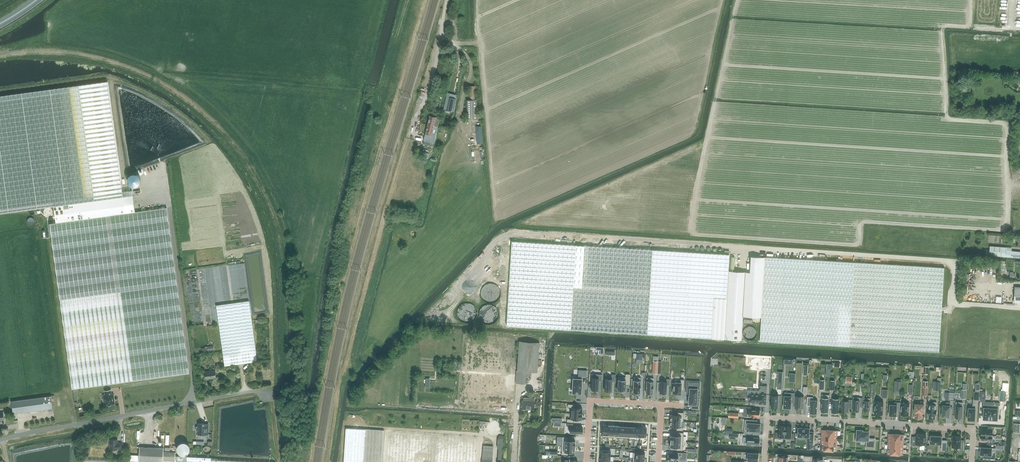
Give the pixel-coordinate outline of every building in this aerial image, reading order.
[(47,207),(47,202),(122,192),(107,81),(0,96),(0,213),(47,207)] [(468,86),(469,100),(476,100),(476,85),(468,86)] [(450,97),(447,110),(454,112),(455,109),(457,99),(450,97)] [(476,100),(469,100),(467,100),(467,120),(478,120),(477,99),(476,100)] [(424,140),(423,144),(430,145),(431,141),(433,135),(430,134),(425,133),(424,140)] [(54,206),(56,223),(135,212),(132,190),(122,192),(47,202),(47,207),(54,206)] [(135,212),(49,224),(72,389),(189,373),(166,208),(135,212)] [(588,244),(584,329),(590,329),(743,338),(744,314),(761,315),(765,255),(750,254),(750,261),(746,261),(746,269),(729,268),(730,251),(588,244)] [(989,255),(1019,257),(1019,251),(1006,250),(1006,247),(990,245),(989,255)] [(761,343),(939,352),(943,267),(765,257),(761,343)] [(500,292),(499,291),(499,289),(498,287),(497,286),(496,285),(495,284),(493,283),(491,283),(489,283),(487,283),(485,284),(484,285),(483,287),(482,288),(481,290),(481,292),(481,294),(481,295),(482,297),(483,299),(484,300),(486,301),(487,301),(490,302),(492,302),(493,301),(495,301),(496,299),(498,298),(499,296),(499,294),(500,292)] [(248,300),(216,305),(224,365),(256,360),(248,300)] [(475,311),(475,309),(475,307),(474,306),(472,304),(471,303),(469,302),(467,302),(465,302),(463,302),(461,303),(460,305),(459,306),(458,307),(457,309),(457,311),(457,313),(458,314),(459,316),(460,317),(461,319),(463,320),(465,320),(466,320),(468,320),(469,320),(471,319),(473,317),(474,316),(475,314),(475,313),(475,311)] [(498,313),(498,312),(498,311),(498,309),(497,307),(495,306),(494,305),(493,304),(491,303),(489,303),(487,303),(486,304),(484,304),(482,306),(481,307),(480,309),(480,310),(479,312),(480,314),(480,316),(481,318),(482,319),(483,320),(485,321),(487,322),(488,322),(490,322),(492,321),(494,320),(495,319),(497,318),(497,316),(498,314),(498,313)] [(757,334),(757,333),(757,332),(757,331),(756,329),(755,328),(754,328),(752,327),(751,327),(750,327),(749,327),(747,328),(746,329),(745,330),(744,331),(744,332),(744,334),(744,335),(745,336),(745,337),(746,338),(747,339),(748,340),(749,340),(751,340),(753,340),(754,339),(755,338),(756,338),(757,336),(757,335),(757,334)] [(459,404),(459,409),(508,412),(514,412),(515,383),(525,384),(526,378),(530,378),(530,372),(526,372),(516,371),(518,341),(518,339),(490,337),(464,335),(462,359),(461,373),(460,400),(459,404)] [(518,341),(516,371),(526,372),(530,372),(537,372),(538,342),(518,341)] [(204,372),(205,379),(216,377),(215,370),(204,372)] [(572,392),(580,393),(581,379),(581,376),(586,376),(586,370),(578,370),(578,379),(573,378),(572,392)] [(592,378),(591,390),(598,390),(599,381),(602,381),(602,375),(599,374),(598,378),(592,378)] [(605,376),(604,390),(611,391),(612,383),(615,383),(615,375),(612,374),(611,377),(605,376)] [(618,377),(617,390),(625,391),(625,384),(629,384),(630,374),(625,374),(625,377),(618,377)] [(660,381),(659,392),(666,392),(667,384),(670,384),(670,379),(667,379),(666,381),(660,381)] [(673,384),(672,394),(675,394),(674,395),(680,395),(681,389),(684,390),(684,380),(680,380),(680,383),(675,383),(675,384),(673,384)] [(687,388),(686,393),(689,393),(689,404),(692,404),(692,408),(698,408),(698,400),(696,399),(697,389),(699,389),(699,382),(694,381),(693,388),(687,388)] [(749,393),(749,401),(759,402),(759,404),(766,404),(767,386),(760,386),(760,394),(749,393)] [(103,401),(104,402),(104,406),(105,405),(108,405),(109,405),(111,405),(111,404),(115,404),(113,394),(112,394),(111,390),(105,391),(105,395),(103,395),(104,398),(103,399),(103,401)] [(785,408),(785,409),(790,409),(790,408),(791,408),(791,401),(794,401),(795,393),(789,393),(789,396),(785,395),(783,396),(783,401),(784,401),(784,408),(785,408)] [(51,396),(11,401),(13,414),(53,408),(51,396)] [(797,408),(797,409),(801,409),(802,408),(803,408),(804,397),(796,396),(795,408),(797,408)] [(529,398),(524,397),(524,400),(522,400),(522,409),(528,409),(528,408),(534,409),(535,401),(535,398),(529,398)] [(810,413),(817,414),(818,400),(813,400),(813,397),(808,397),(807,405),(810,406),(810,413)] [(853,400),(853,411),(859,411),(859,407),(862,407),(863,400),(862,400),(862,398),(860,397),(854,397),(853,400)] [(842,400),(841,411),(848,412),(849,408),(852,408),(852,399),(849,399),(849,401),(842,400)] [(875,401),(874,414),(876,414),(876,415),(881,415),(881,414),(882,414),(883,401),(875,401)] [(915,403),(915,412),(915,418),(922,418),(922,413),(924,413),(924,404),(924,401),(921,401),(920,404),(915,403)] [(895,402),(894,405),(890,404),(890,405),(889,405),(889,409),(890,409),(889,415),(891,415),(891,417),(895,417),(895,416),(896,416),(897,409),(900,409),(900,402),(895,402)] [(901,414),(901,415),(905,415),(908,415),(909,403),(901,402),(901,414)] [(928,415),(929,415),(929,418),(930,418),(930,419),(934,420),(934,419),(935,419),(935,415),(936,415),(936,410),(935,410),(936,405),(936,402),(933,402),(932,404),(930,404),(929,409),(928,409),(928,415)] [(943,405),(942,417),(943,417),(943,418),(946,418),(946,417),(949,417),(950,402),(946,402),(946,405),(943,405)] [(571,413),(582,414),(582,408),(574,407),(574,404),(568,404),(568,407),(571,407),(571,413)] [(973,408),(968,408),(968,409),(967,409),(967,413),(968,413),(968,420),(970,420),(970,421),(973,421),(973,420),(975,420),(976,405),(973,404),(973,408)] [(983,404),(983,407),(984,407),(983,419),(990,419),(991,408),(991,405),(983,404)] [(991,408),(990,419),(997,420),(997,419),(998,412),(999,412),(999,409),(998,409),(998,405),(991,405),(991,408)] [(744,412),(744,416),(748,416),(751,416),(757,417),(757,416),(760,416),(760,410),(756,410),(756,409),(751,408),(751,409),(749,409),(748,409),(748,413),(744,412)] [(681,421),(681,422),(683,422),(684,412),(677,412),(677,415),(671,415),(670,421),(681,421)] [(582,414),(571,413),(571,419),(567,419),(567,422),(573,422),(573,419),(581,420),(582,414)] [(744,430),(744,433),(752,434),(752,431),(760,431),(761,424),(757,423),(757,420),(749,420),(745,420),(745,423),(748,423),(747,431),(744,430)] [(681,427),(681,422),(681,421),(670,421),(670,427),(676,427),(676,430),(683,430),(683,427),(681,427)] [(491,434),(494,435),(496,434),(498,433),(500,431),(500,428),(500,426),(499,424),(496,422),(494,422),(491,422),(489,424),(488,426),(487,428),(488,431),(489,433),(491,434)] [(198,434),(208,434),(208,424),(198,423),(198,427),(196,427),(196,430),(198,430),(198,434)] [(567,423),(567,426),(570,426),(570,433),(582,434),(582,427),(573,426),(573,423),(567,423)] [(776,438),(785,439),(785,426),(779,426),(779,432),(776,432),(776,438)] [(785,426),(785,439),(794,439),(794,433),(791,433),(792,427),(785,426)] [(982,429),(981,435),(992,435),(993,430),(994,430),(995,426),(988,426),(988,429),(982,429)] [(808,437),(808,441),(810,441),(810,445),(813,445),(813,441),(814,432),(810,432),(810,428),(798,427),(798,436),(808,437)] [(343,461),(492,461),(492,459),(493,445),(483,445),(483,437),(384,431),(345,429),(343,461)] [(866,440),(866,448),(874,449),(875,438),(869,438),(869,432),(862,431),(863,430),(857,430),(857,436),(856,436),(856,439),(866,440)] [(670,441),(683,441),(684,432),(677,432),(677,435),(670,435),(670,441)] [(912,445),(917,446),(917,444),(921,444),(921,445),(924,445),(924,444),(925,444),(926,434),(918,433),(917,438),(916,437),(912,437),(912,445)] [(943,447),(947,447),(947,440),(942,440),(942,436),(930,435),(930,444),(944,444),(943,447)] [(960,447),(960,450),(963,450),(964,443),(961,443),(961,436),(953,435),(952,447),(960,447)] [(992,435),(981,435),(981,441),(987,441),(987,444),(993,445),(994,441),(992,441),(992,435)] [(562,446),(575,446),(575,440),(569,440),(569,437),(562,437),(562,446)] [(117,440),(110,439),(109,449),(117,450),(117,449),(122,449),(123,443),(119,443),(117,443),(117,440)] [(683,441),(670,441),(670,447),(676,447),(676,450),(683,451),(683,441)] [(575,446),(562,446),(561,455),(568,455),(568,452),(574,452),(575,446)] [(188,457),(175,456),(175,452),(163,452),(164,448),(152,447),(144,447),(140,447),(139,455),(129,455),(128,461),(79,459),(79,461),(255,461),(211,460),(211,458),(188,457)] [(981,447),(980,454),(983,455),(983,456),(983,458),(993,459),(993,455),(992,455),(992,448),(981,447)] [(668,461),(678,461),(678,457),(687,457),(687,453),(678,453),(678,455),(668,454),(668,461)] [(748,453),(747,461),(758,461),(759,461),(759,453),(759,454),(748,453)]
